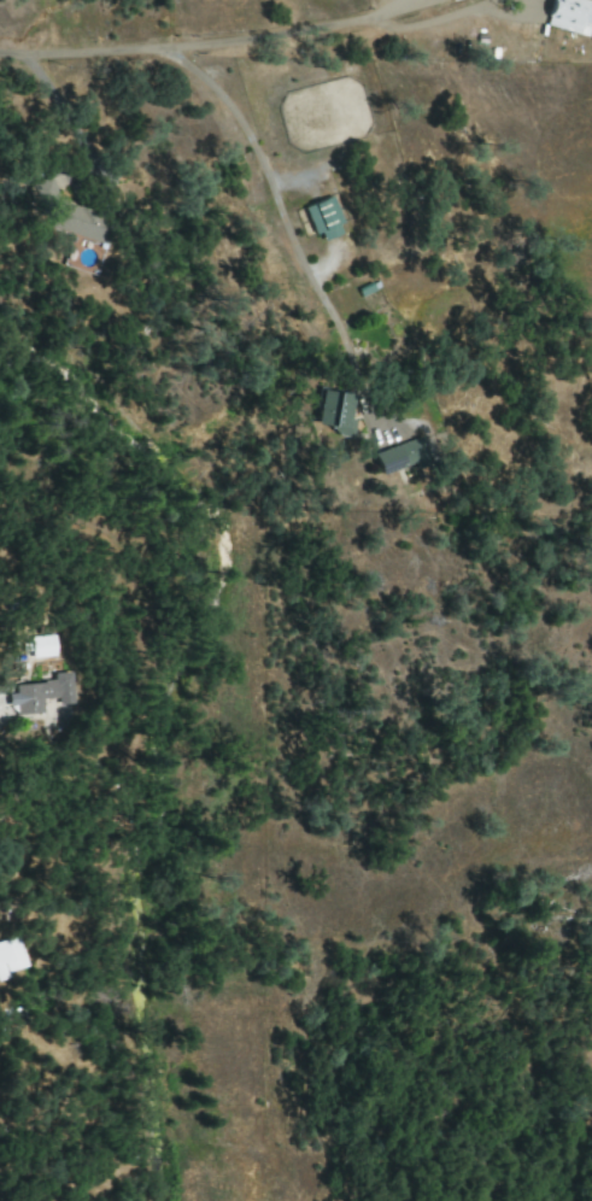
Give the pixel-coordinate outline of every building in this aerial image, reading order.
[(591,13),(591,1),(587,0),(550,0),(543,25),(585,37),(591,13)] [(26,185),(39,215),(48,218),(46,229),(102,244),(107,226),(102,214),(56,202),(46,176),(26,185)] [(343,233),(330,197),(303,207),(317,243),(343,233)] [(329,432),(345,434),(348,395),(332,394),(329,432)] [(378,475),(427,458),(420,437),(371,454),(378,475)] [(29,658),(52,657),(51,636),(28,637),(29,658)] [(15,715),(40,713),(39,699),(53,698),(54,704),(69,703),(66,672),(49,673),(50,682),(12,685),(13,693),(5,694),(6,707),(14,706),(15,715)] [(15,938),(0,941),(0,979),(7,978),(5,972),(22,967),(15,938)]
